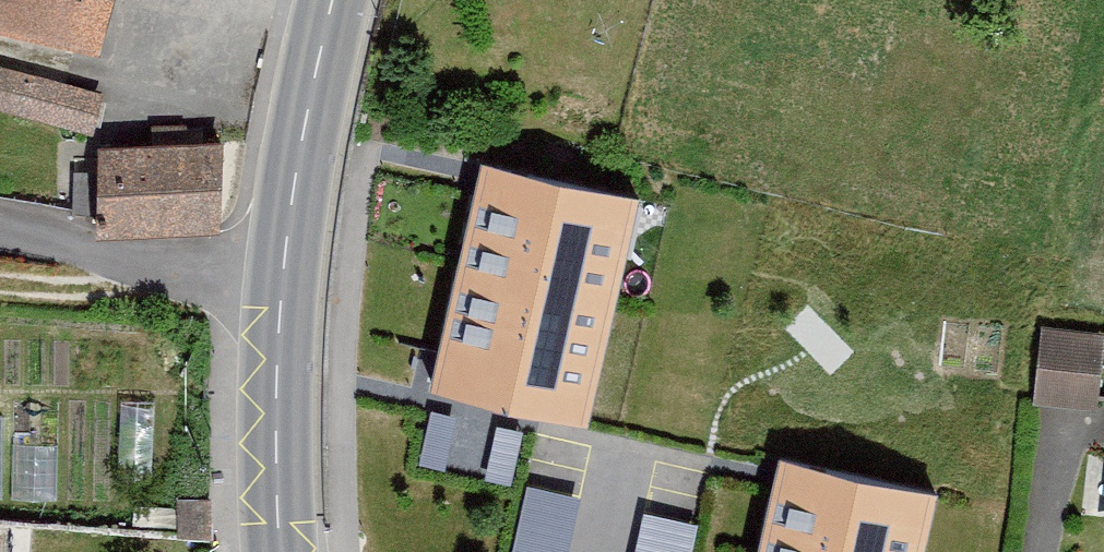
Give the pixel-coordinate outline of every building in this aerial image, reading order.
[(114,0),(0,0),(0,24),(101,51),(114,0)] [(94,135),(106,92),(0,63),(0,110),(94,135)] [(218,143),(91,144),(92,228),(219,226),(218,143)] [(482,154),(429,384),(587,421),(641,191),(482,154)] [(1101,335),(1038,328),(1029,405),(1093,412),(1101,335)] [(419,462),(445,468),(457,415),(432,409),(419,462)] [(486,478),(511,483),(522,431),(497,426),(486,478)] [(780,450),(756,551),(923,551),(938,486),(780,450)] [(581,495),(528,483),(513,551),(568,551),(581,495)] [(699,522),(644,509),(634,551),(692,551),(699,522)]
